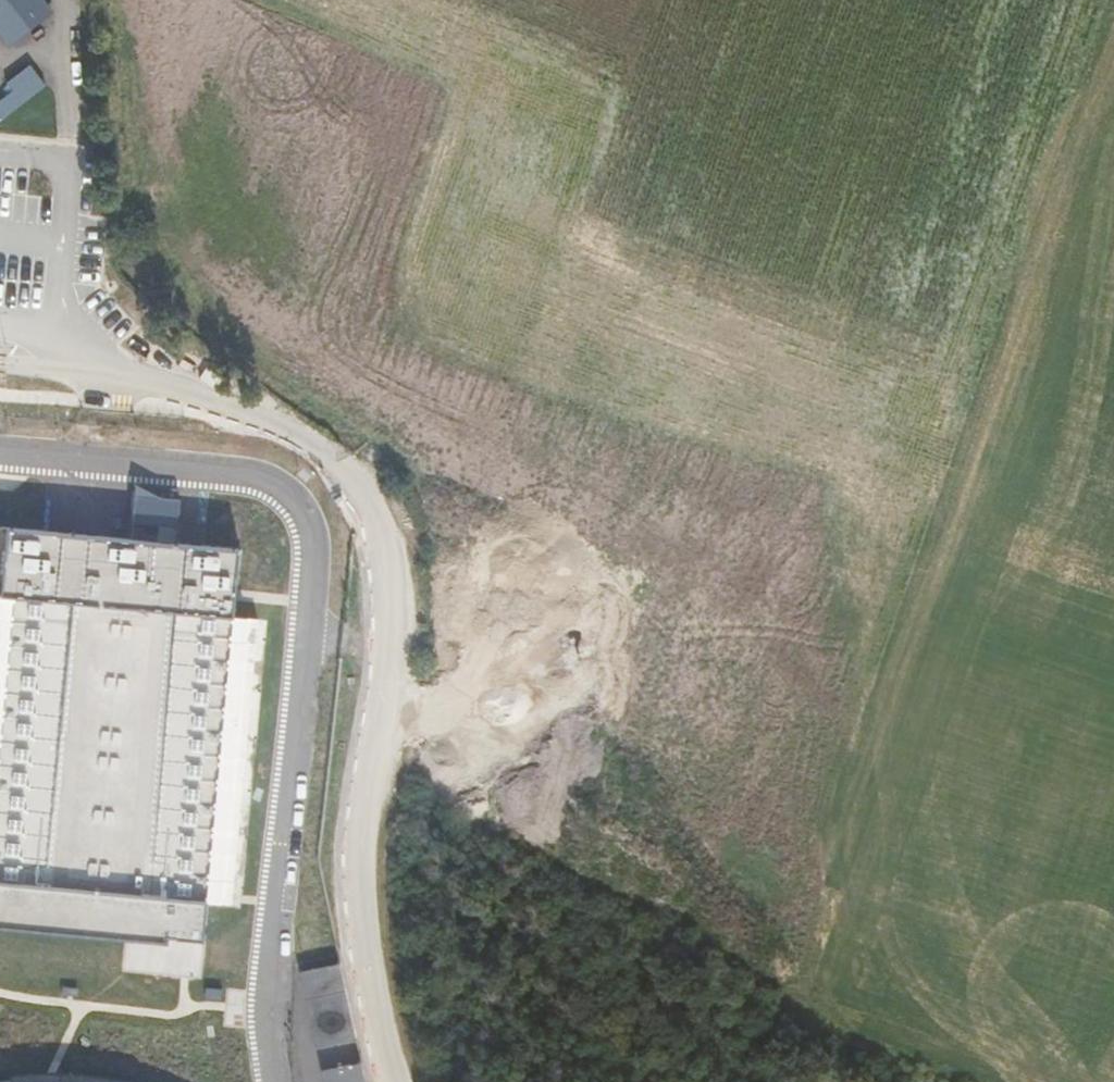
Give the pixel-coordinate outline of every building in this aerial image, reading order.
[(8,46),(55,15),(44,0),(0,0),(0,34),(8,46)] [(0,98),(0,115),(3,119),(46,87),(35,72),(0,98)] [(133,494),(130,529),(179,534),(183,499),(133,494)] [(205,942),(208,908),(242,911),(267,622),(235,619),(243,539),(179,534),(130,529),(0,518),(0,924),(205,942)] [(297,969),(313,1045),(353,1037),(351,1027),(337,961),(297,969)] [(321,1081),(363,1081),(358,1061),(319,1069),(321,1081)]
